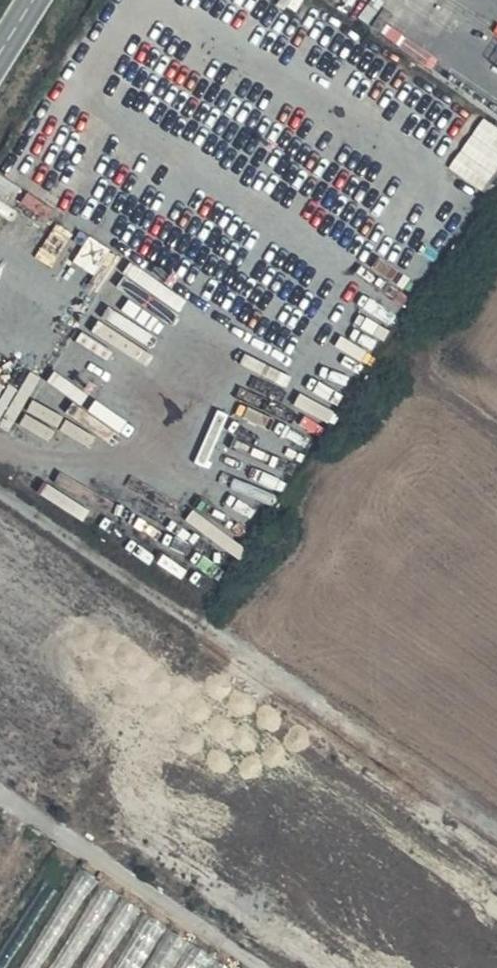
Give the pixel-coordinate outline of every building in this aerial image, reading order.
[(496,172),(496,124),(487,117),(451,166),(484,190),(496,172)]
